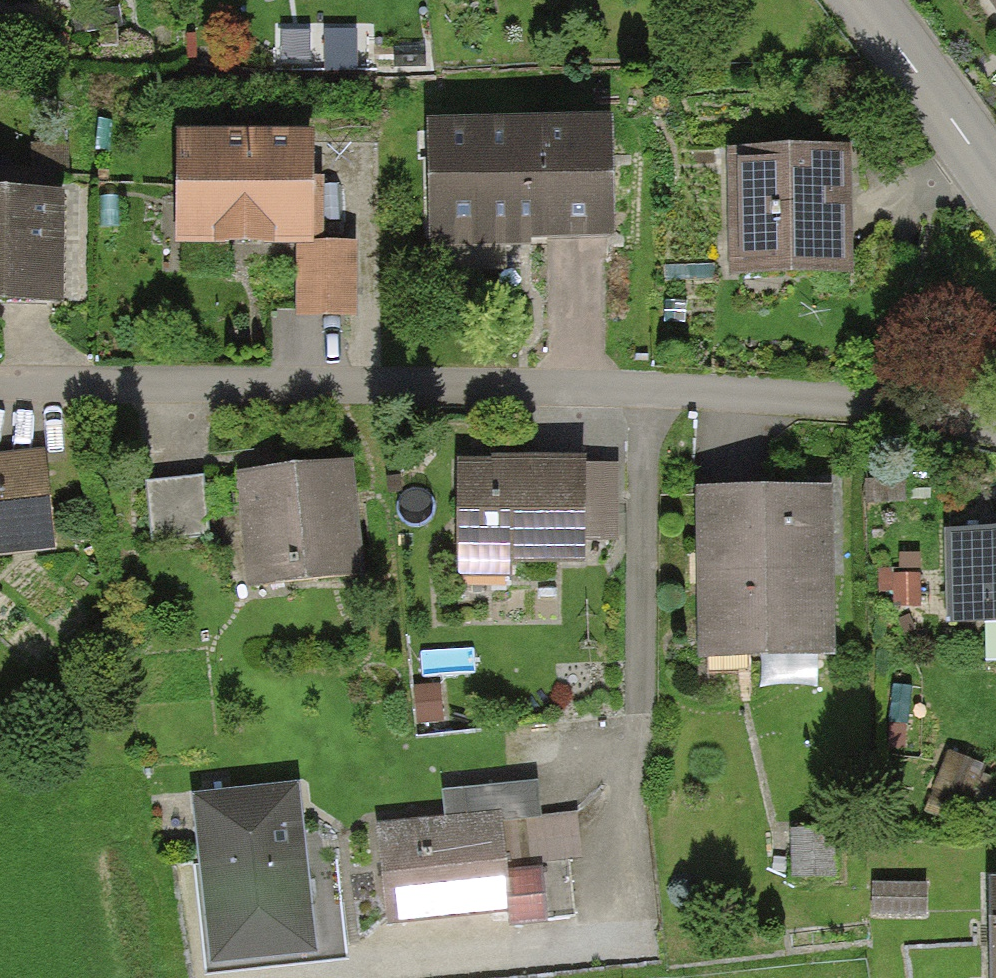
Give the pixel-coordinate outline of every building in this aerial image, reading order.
[(608,127),(435,131),(437,239),(610,235),(608,127)] [(307,142),(185,140),(183,235),(306,237),(307,142)] [(843,151),(737,152),(738,258),(844,257),(843,151)] [(54,299),(56,199),(0,197),(0,298),(54,299)] [(350,247),(305,246),(304,308),(350,308),(350,247)] [(0,466),(0,602),(7,601),(2,548),(65,542),(57,461),(0,466)] [(369,471),(250,481),(259,586),(377,577),(369,471)] [(611,471),(463,476),(466,557),(614,551),(611,471)] [(209,472),(150,476),(154,537),(213,533),(209,472)] [(840,481),(698,484),(702,660),(844,657),(840,481)] [(961,527),(962,621),(995,620),(995,526),(961,527)] [(292,791),(203,800),(219,962),(308,953),(292,791)] [(504,811),(377,826),(388,923),(515,908),(504,811)] [(829,830),(796,832),(798,874),(832,872),(829,830)] [(925,884),(871,882),(870,912),(924,914),(925,884)]
